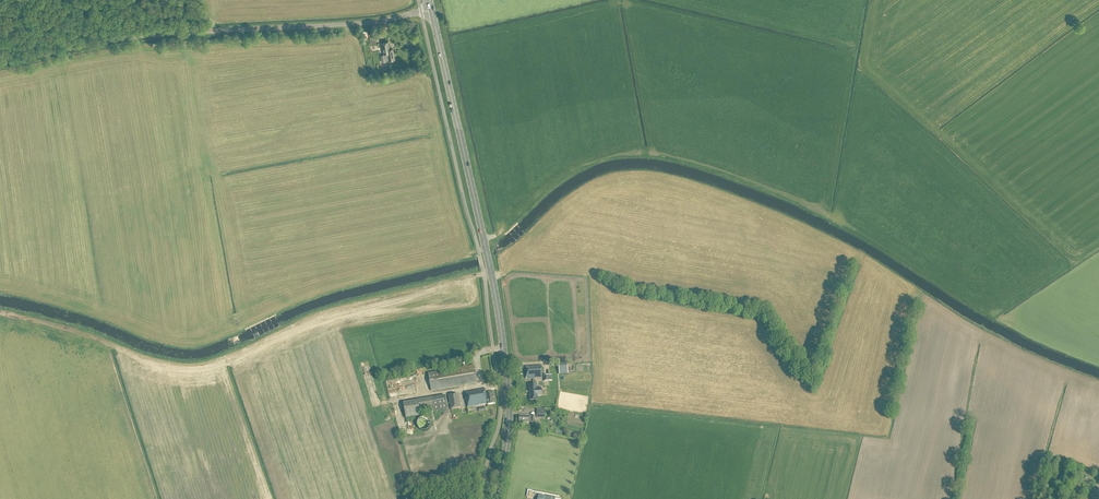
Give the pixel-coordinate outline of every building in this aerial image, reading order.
[(382,43),(384,54),(384,55),(381,56),(382,62),(386,62),(385,59),(389,58),(389,61),(395,59),(392,48),(390,49),(388,41),(382,43)] [(558,364),(559,375),(568,374),(567,364),(558,364)] [(431,391),(477,383),(475,366),(428,374),(431,391)] [(526,379),(542,377),(541,366),(525,367),(526,379)] [(537,388),(537,384),(529,385),(530,401),(538,400),(538,397),(542,397),(541,388),(537,388)] [(485,390),(465,393),(467,408),(487,404),(487,405),(495,404),(493,393),(486,395),(485,390)] [(458,394),(449,396),(451,410),(460,408),(458,394)] [(418,401),(403,403),(406,419),(421,416),(420,414),(447,409),(447,407),(445,396),(418,401)] [(583,418),(581,419),(581,414),(573,414),(574,417),(569,417),(569,423),(583,422),(583,418)] [(422,417),(418,428),(428,431),(432,420),(422,417)]
